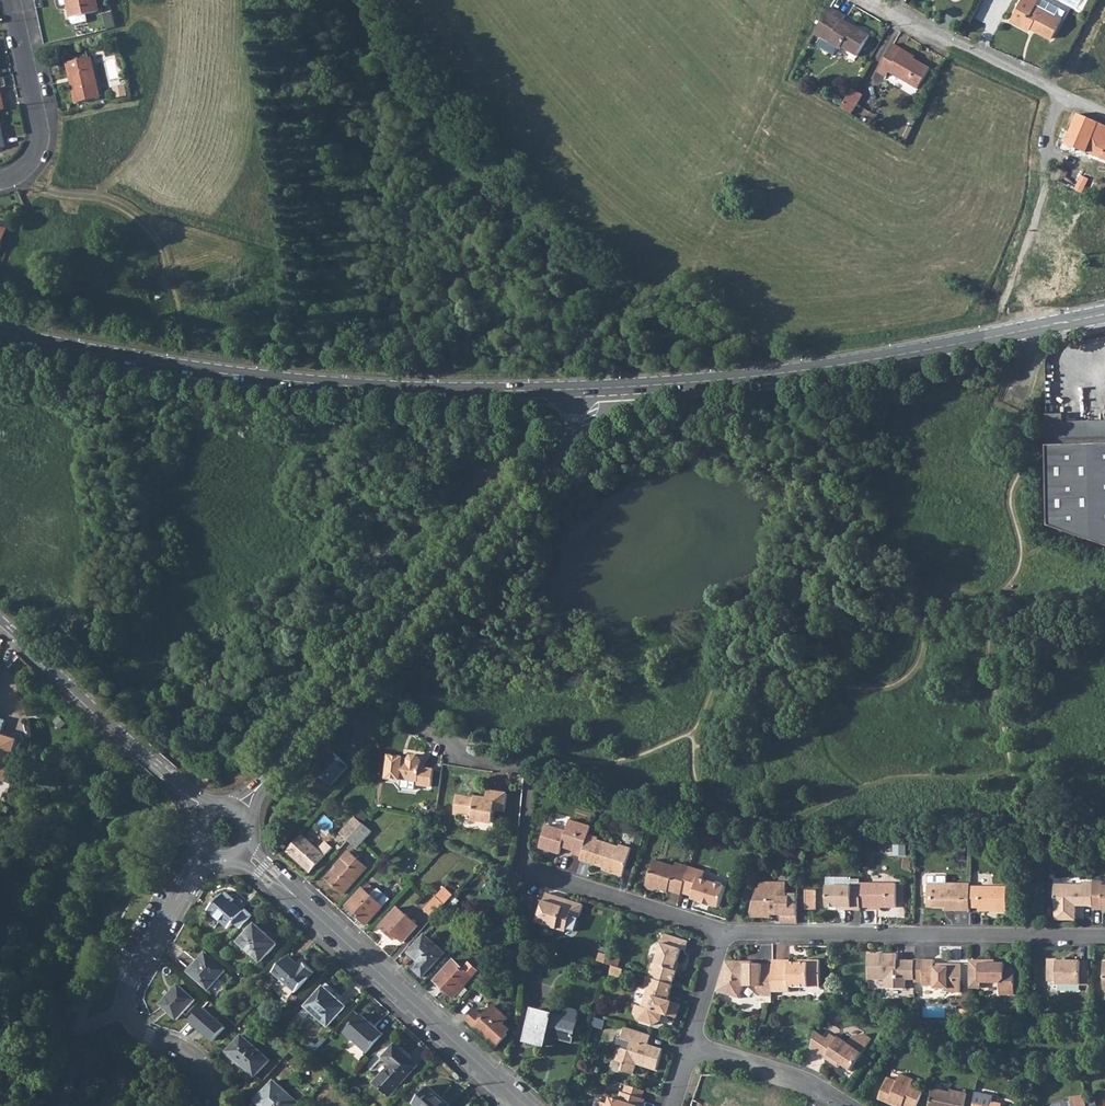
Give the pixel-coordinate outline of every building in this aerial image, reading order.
[(72,23),(84,20),(83,13),(95,10),(93,0),(64,0),(65,3),(70,22),(72,23)] [(1039,0),(1021,0),(1010,20),(1028,30),(1031,25),(1034,27),(1033,29),(1050,39),(1061,19),(1056,16),(1036,5),(1039,0)] [(1056,16),(1059,8),(1045,0),(1039,0),(1036,5),(1056,16)] [(819,30),(826,34),(824,38),(842,48),(844,45),(851,49),(851,50),(859,55),(872,34),(858,26),(858,27),(845,20),(848,16),(833,7),(819,30)] [(878,71),(887,76),(891,72),(919,88),(931,68),(903,52),(904,49),(895,44),(878,71)] [(89,56),(66,61),(76,102),(99,96),(89,56)] [(125,85),(114,87),(116,98),(128,96),(125,85)] [(841,108),(852,114),(863,95),(853,89),(841,108)] [(1058,140),(1065,143),(1078,114),(1069,110),(1058,140)] [(1078,114),(1065,143),(1104,160),(1104,126),(1078,114)] [(1075,188),(1082,191),(1088,178),(1081,175),(1075,188)] [(1073,190),(1070,202),(1082,205),(1085,193),(1073,190)] [(1052,442),(1055,524),(1104,543),(1104,441),(1052,442)] [(4,781),(17,741),(0,736),(0,781),(4,781)] [(214,745),(209,751),(214,756),(219,750),(214,745)] [(313,769),(330,784),(348,766),(333,752),(324,762),(322,760),(313,769)] [(383,778),(400,781),(400,779),(417,781),(417,785),(431,787),(433,769),(420,767),(421,761),(416,756),(411,756),(408,759),(408,761),(403,761),(404,757),(386,755),(383,778)] [(453,812),(461,813),(464,810),(472,811),(471,818),(491,820),(493,809),(503,810),(506,792),(487,789),(486,798),(456,794),(453,812)] [(588,835),(591,826),(569,819),(565,831),(546,824),(539,847),(560,854),(563,845),(566,846),(565,849),(573,851),(572,854),(581,857),(588,835)] [(348,840),(360,827),(354,821),(342,833),(348,840)] [(348,840),(356,847),(371,832),(363,824),(360,827),(348,840)] [(600,839),(588,835),(581,857),(580,862),(602,868),(601,871),(622,877),(632,849),(620,845),(620,848),(599,841),(600,839)] [(302,864),(305,862),(312,869),(332,848),(325,841),(317,850),(302,836),(288,850),(302,864)] [(326,879),(343,893),(366,867),(349,851),(336,866),(337,867),(326,879)] [(669,890),(671,884),(683,888),(690,866),(678,862),(676,866),(656,859),(647,885),(650,889),(656,891),(658,889),(669,892),(669,890)] [(302,864),(309,871),(312,869),(305,862),(302,864)] [(681,892),(693,896),(692,898),(701,901),(701,903),(710,906),(711,904),(720,907),(727,886),(724,885),(722,883),(716,881),(714,883),(704,879),(706,871),(690,866),(683,888),(681,892)] [(1092,909),(1104,909),(1104,884),(1102,884),(1102,880),(1093,880),(1093,881),(1092,906),(1092,909)] [(781,922),(797,922),(797,895),(786,894),(786,887),(783,884),(771,884),(769,882),(760,881),(759,888),(757,889),(751,911),(751,916),(770,917),(771,911),(777,911),(778,914),(781,914),(781,922)] [(1092,906),(1093,881),(1082,881),(1082,885),(1058,884),(1053,888),(1053,905),(1055,905),(1055,919),(1075,920),(1075,903),(1081,903),(1081,905),(1092,906)] [(346,905),(366,924),(388,901),(387,897),(377,888),(376,890),(368,883),(346,905)] [(927,886),(927,897),(930,897),(930,908),(948,908),(948,911),(969,911),(969,908),(970,887),(970,883),(945,883),(945,886),(927,886)] [(669,890),(681,893),(681,892),(683,888),(671,884),(669,890)] [(837,908),(842,908),(842,910),(860,910),(860,907),(860,884),(850,884),(850,887),(826,887),(826,907),(837,908)] [(860,884),(860,907),(868,907),(880,907),(895,908),(895,884),(860,884)] [(969,908),(977,908),(977,911),(1006,912),(1006,887),(970,887),(969,908)] [(432,918),(452,896),(444,889),(424,910),(432,918)] [(224,894),(209,910),(210,912),(220,920),(229,928),(244,912),(224,894)] [(536,922),(565,931),(570,915),(579,918),(582,904),(565,899),(565,901),(558,899),(558,897),(546,894),(544,900),(543,900),(536,922)] [(379,927),(393,939),(396,936),(402,942),(416,926),(397,908),(379,927)] [(204,919),(213,927),(220,920),(210,912),(204,919)] [(256,924),(239,942),(261,962),(278,944),(256,924)] [(649,976),(673,984),(677,970),(676,970),(682,948),(685,949),(688,940),(664,933),(655,962),(654,962),(649,976)] [(407,952),(428,970),(444,952),(423,934),(407,952)] [(914,959),(905,959),(904,961),(898,960),(898,953),(868,952),(869,978),(885,978),(885,987),(906,987),(906,978),(914,978),(914,959)] [(205,954),(189,972),(208,989),(224,971),(205,954)] [(605,962),(610,964),(617,966),(620,959),(607,955),(605,962)] [(289,957),(274,973),(296,993),(314,973),(306,965),(302,968),(289,957)] [(457,993),(463,986),(478,971),(469,963),(463,969),(452,959),(434,979),(454,997),(457,993)] [(772,991),(790,991),(790,985),(820,986),(820,960),(808,960),(808,962),(790,962),(790,959),(772,959),(772,964),(772,991)] [(922,959),(914,959),(914,978),(914,982),(922,982),(922,986),(934,986),(934,987),(948,988),(948,992),(960,992),(961,963),(943,963),(942,966),(938,966),(937,963),(936,963),(936,960),(922,959)] [(1057,959),(1047,959),(1047,981),(1056,981),(1057,985),(1090,985),(1090,961),(1066,961),(1057,961),(1057,959)] [(969,983),(979,983),(999,983),(998,994),(1013,994),(1014,968),(1004,967),(1004,963),(989,963),(989,960),(969,960),(969,983)] [(717,990),(739,997),(743,985),(758,985),(758,991),(761,995),(772,995),(772,991),(772,964),(762,964),(762,963),(744,963),(744,961),(726,961),(717,990)] [(648,976),(645,987),(648,988),(643,1006),(637,1004),(634,1012),(638,1020),(653,1025),(660,1020),(663,1012),(668,1013),(667,1014),(677,1017),(681,1004),(668,999),(673,984),(649,976),(648,976)] [(326,984),(305,1007),(327,1028),(348,1005),(326,984)] [(179,986),(161,1005),(177,1020),(195,1000),(179,986)] [(457,993),(461,998),(468,991),(463,986),(457,993)] [(466,1020),(495,1047),(506,1035),(505,1033),(508,1029),(503,1023),(507,1018),(493,1005),(483,1016),(475,1009),(466,1020)] [(532,1010),(524,1041),(546,1047),(549,1037),(571,1044),(579,1015),(577,1012),(569,1009),(565,1011),(563,1018),(532,1010)] [(961,1020),(969,1020),(969,1009),(961,1009),(961,1020)] [(360,1016),(344,1034),(366,1054),(383,1036),(360,1016)] [(625,1026),(621,1038),(631,1042),(629,1050),(619,1047),(614,1059),(622,1062),(620,1070),(633,1074),(635,1065),(635,1063),(638,1061),(639,1065),(656,1070),(663,1050),(648,1044),(651,1035),(625,1026)] [(818,1052),(839,1067),(842,1063),(851,1069),(872,1039),(866,1034),(854,1036),(850,1043),(840,1036),(838,1038),(831,1033),(828,1037),(816,1029),(810,1047),(818,1052)] [(243,1035),(227,1051),(255,1077),(270,1060),(243,1035)] [(393,1067),(376,1085),(389,1098),(417,1067),(395,1046),(384,1058),(393,1067)] [(82,1061),(76,1087),(84,1089),(90,1062),(82,1061)] [(923,1089),(911,1084),(914,1079),(900,1073),(897,1081),(888,1077),(879,1095),(878,1099),(895,1105),(902,1105),(903,1104),(906,1105),(916,1105),(923,1089)] [(693,1099),(702,1103),(710,1082),(705,1080),(701,1079),(693,1099)] [(256,1100),(262,1105),(289,1105),(295,1101),(274,1081),(256,1100)] [(624,1092),(642,1098),(645,1090),(627,1084),(624,1092)] [(417,1105),(451,1105),(429,1086),(414,1103),(417,1105)] [(966,1093),(950,1090),(949,1093),(933,1089),(929,1105),(963,1105),(966,1093)] [(621,1092),(618,1100),(610,1098),(609,1104),(600,1101),(599,1105),(642,1105),(644,1099),(642,1098),(624,1092),(621,1092)]
